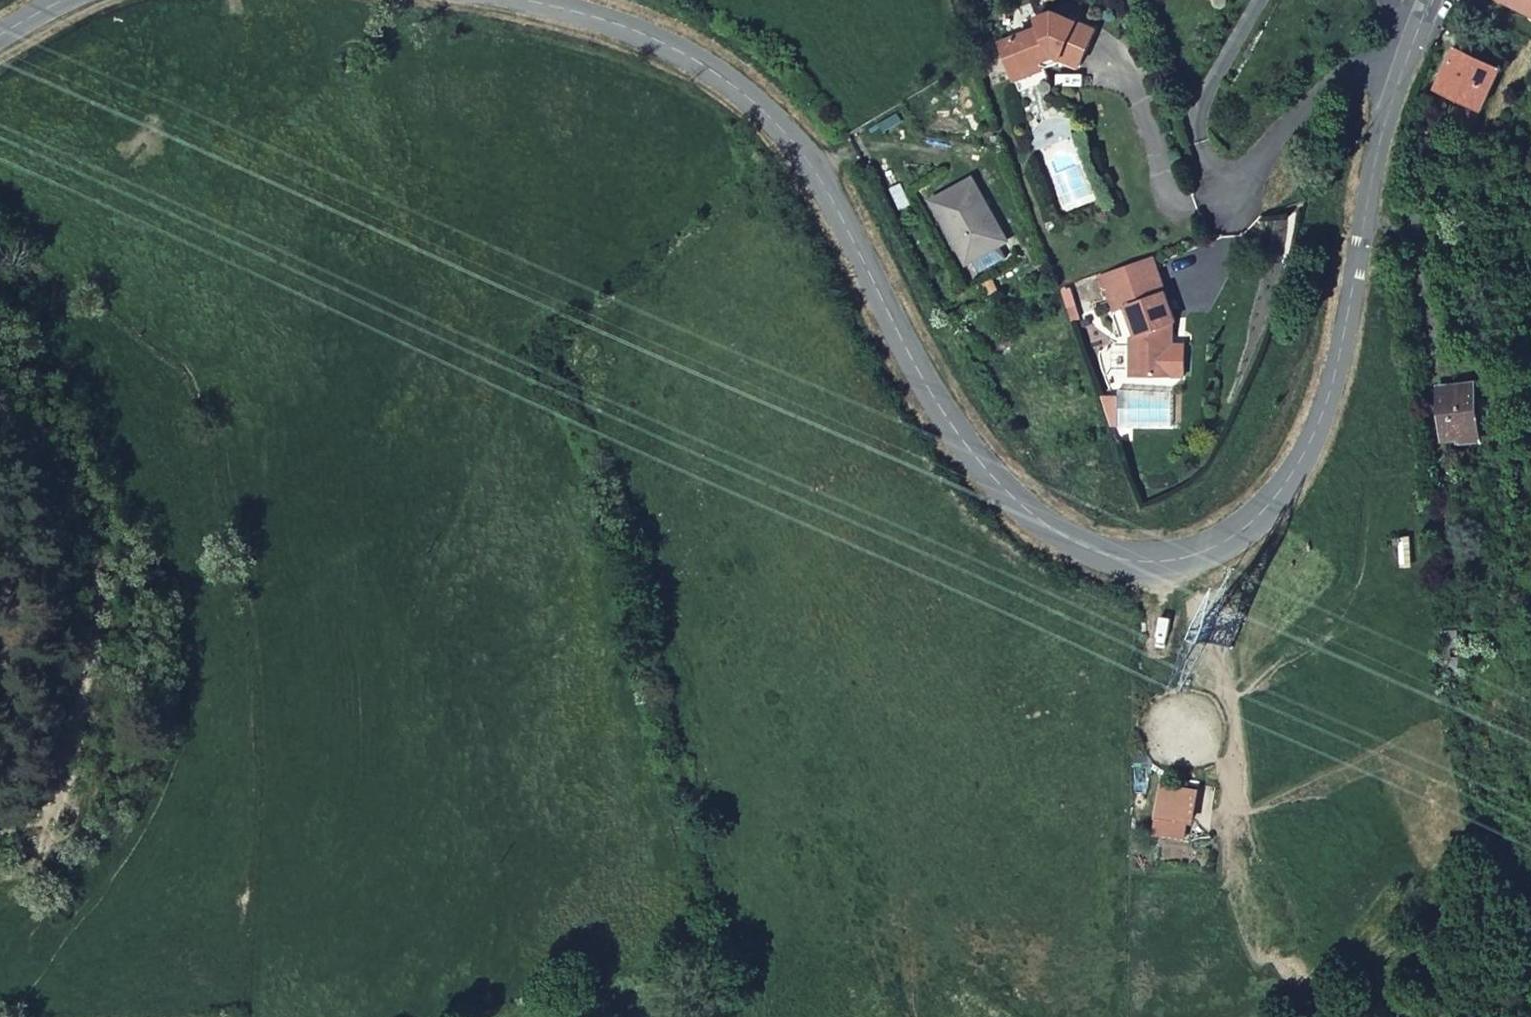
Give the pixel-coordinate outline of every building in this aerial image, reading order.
[(1220,0),(1199,0),(1216,8),(1220,0)] [(1498,10),(1530,28),(1530,0),(1504,0),(1498,10)] [(1084,67),(1098,31),(1057,14),(1040,21),(1044,30),(1004,46),(1023,93),(1052,82),(1048,70),(1062,64),(1064,59),(1084,67)] [(1458,58),(1442,105),(1484,119),(1501,73),(1486,68),(1488,61),(1476,57),(1474,64),(1458,58)] [(972,174),(927,199),(963,265),(971,260),(1000,245),(1008,240),(972,174)] [(1000,245),(971,260),(978,272),(1006,257),(1000,245)] [(1175,320),(1177,319),(1155,257),(1104,276),(1115,307),(1127,303),(1137,332),(1133,334),(1133,374),(1168,374),(1168,342),(1165,335),(1174,331),(1175,320)] [(1168,342),(1168,374),(1174,374),(1174,331),(1165,335),(1168,342)] [(1432,385),(1439,441),(1458,439),(1458,443),(1479,441),(1472,380),(1432,385)] [(1120,396),(1103,396),(1114,426),(1119,426),(1120,396)] [(1195,788),(1157,784),(1152,834),(1185,837),(1187,821),(1192,821),(1195,788)]
